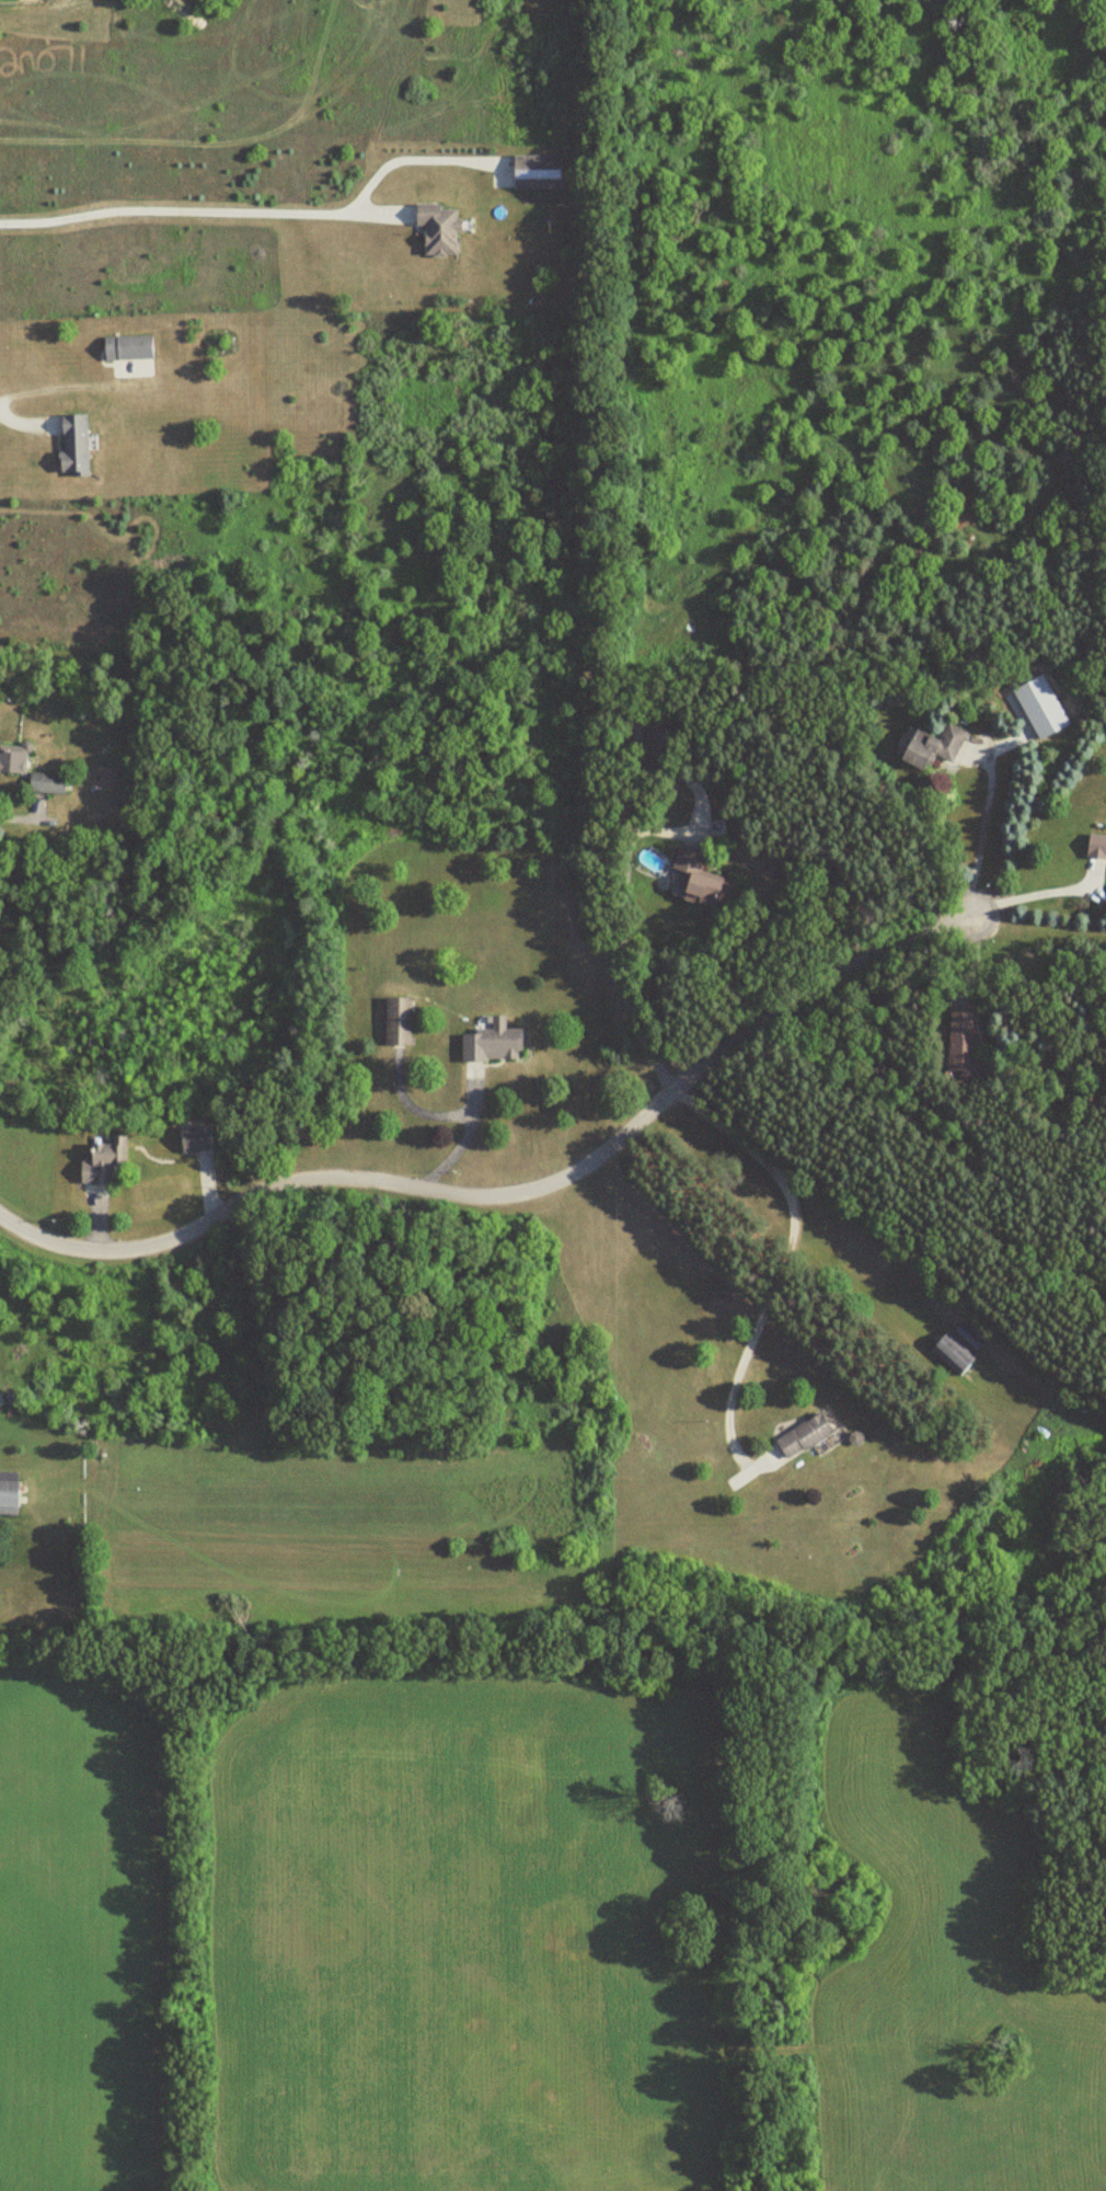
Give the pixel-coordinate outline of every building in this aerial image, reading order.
[(560,156),(510,156),(510,190),(560,190),(560,156)] [(411,227),(422,227),(421,257),(455,257),(456,212),(437,211),(438,206),(412,205),(411,227)] [(150,361),(150,337),(101,337),(101,361),(150,361)] [(84,416),(56,416),(57,476),(85,475),(84,416)] [(908,726),(894,758),(924,771),(931,754),(950,763),(964,731),(944,722),(937,739),(908,726)] [(25,772),(25,749),(0,749),(0,772),(25,772)] [(63,774),(27,773),(27,792),(63,793),(63,774)] [(1084,857),(1105,859),(1105,836),(1086,834),(1084,857)] [(724,909),(730,881),(698,874),(703,852),(673,846),(662,894),(724,909)] [(382,1045),(410,1045),(410,997),(382,997),(382,1045)] [(948,1012),(947,1071),(971,1071),(971,1012),(948,1012)] [(459,1030),(459,1060),(519,1060),(518,1029),(503,1029),(502,1015),(489,1016),(489,1030),(459,1030)] [(178,1127),(179,1153),(209,1151),(207,1125),(178,1127)] [(113,1144),(86,1143),(86,1161),(78,1160),(77,1183),(110,1185),(110,1165),(123,1166),(125,1136),(113,1135),(113,1144)] [(928,1348),(956,1376),(973,1360),(946,1331),(928,1348)] [(832,1434),(819,1413),(772,1440),(785,1461),(832,1434)] [(0,1480),(0,1514),(15,1515),(15,1481),(0,1480)]
